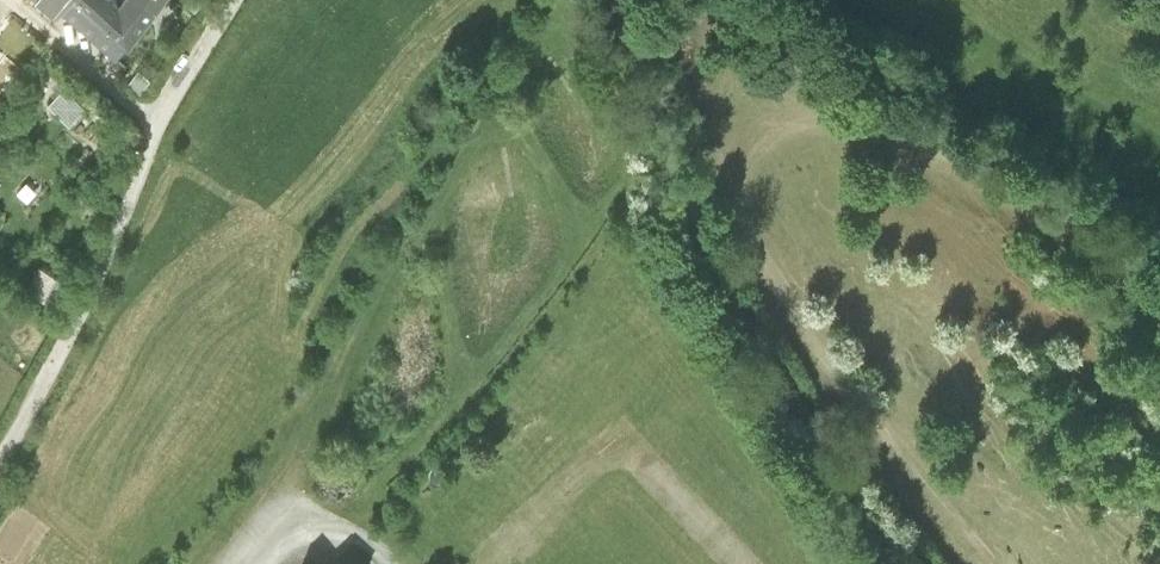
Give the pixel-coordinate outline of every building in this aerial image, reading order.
[(59,11),(67,0),(45,0),(59,11)] [(108,17),(95,34),(115,50),(143,9),(130,0),(85,0),(108,17)] [(143,9),(149,0),(130,0),(143,9)] [(21,61),(32,46),(0,23),(0,46),(21,61)] [(77,116),(87,104),(64,85),(54,97),(77,116)]
